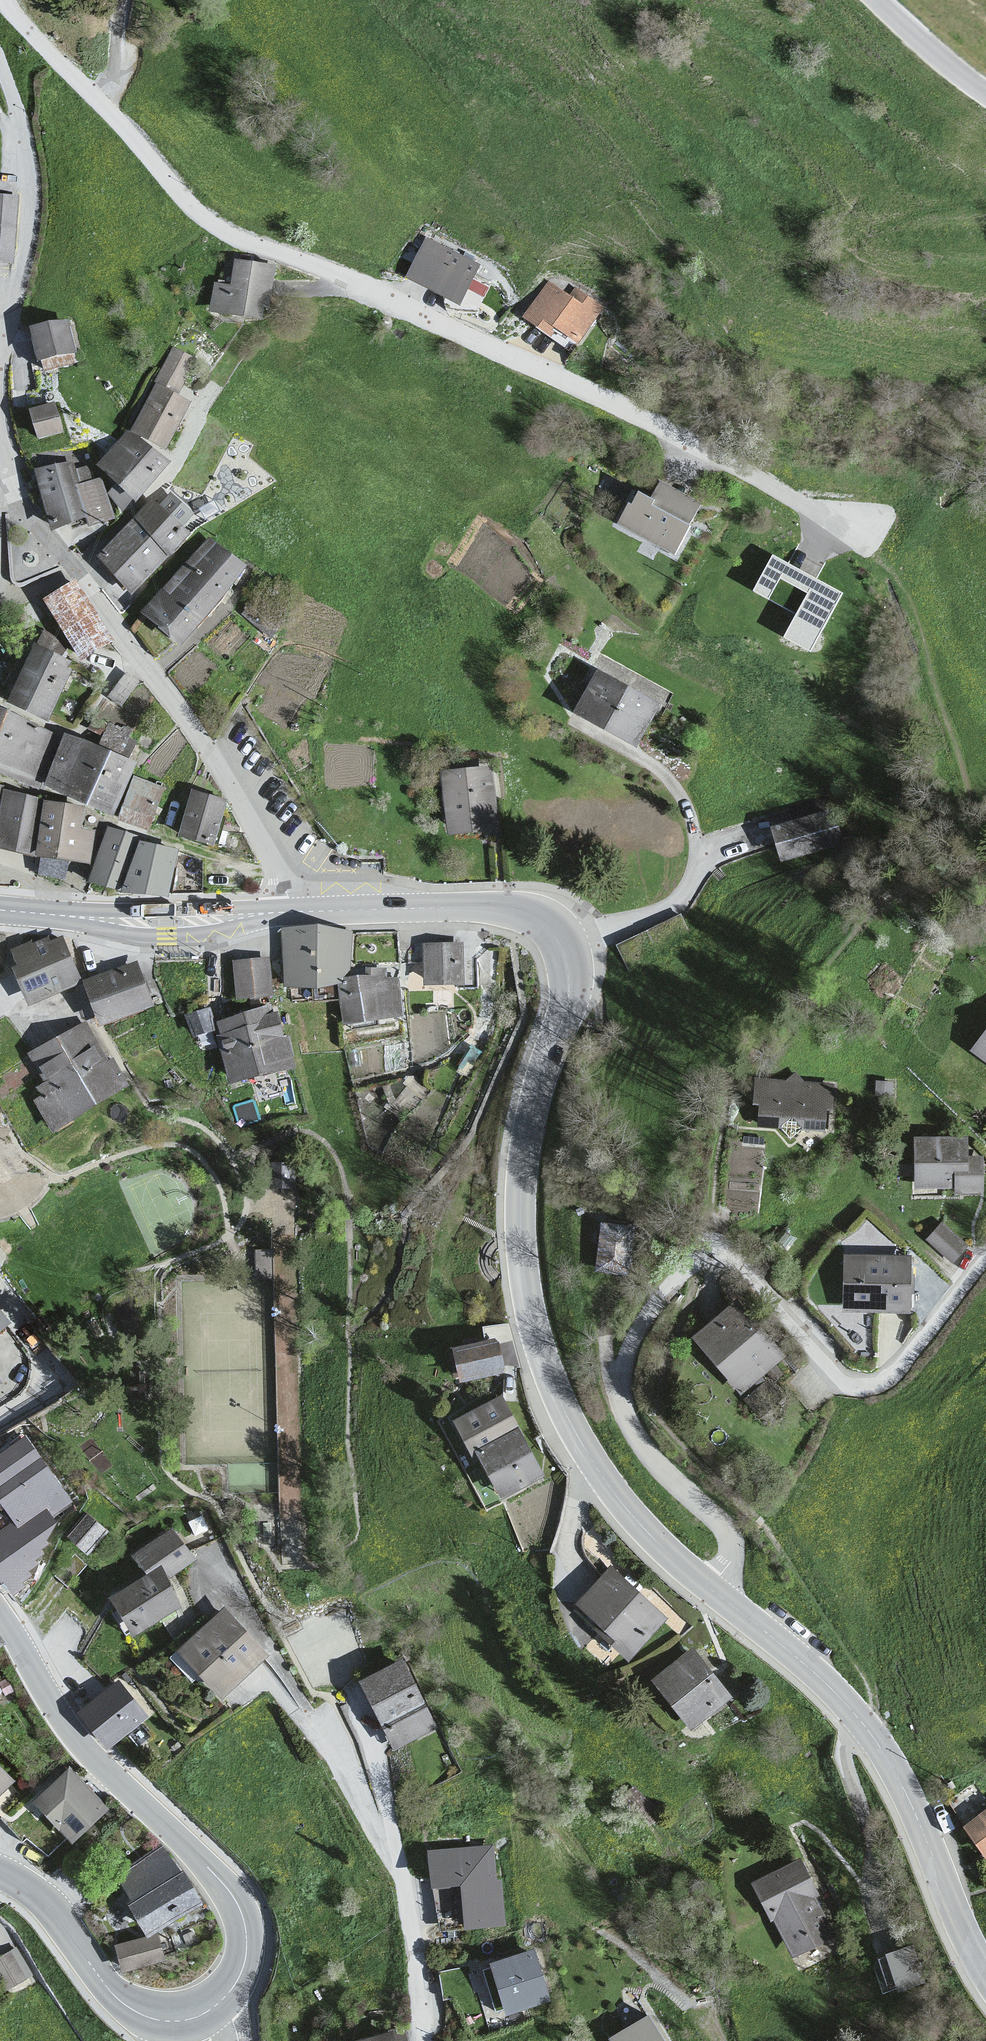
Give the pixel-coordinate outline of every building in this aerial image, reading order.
[(0,193),(0,264),(12,264),(17,194),(0,193)] [(427,239),(405,276),(459,306),(480,269),(427,239)] [(235,283),(214,281),(210,316),(270,324),(277,273),(237,268),(235,283)] [(576,352),(600,311),(572,289),(568,298),(547,286),(523,322),(576,352)] [(69,321),(28,330),(35,365),(76,357),(69,321)] [(156,382),(177,392),(195,358),(174,347),(156,382)] [(177,392),(156,382),(131,430),(167,449),(192,401),(177,392)] [(55,401),(29,408),(38,440),(64,432),(55,401)] [(128,428),(96,465),(136,499),(168,461),(128,428)] [(71,459),(34,470),(53,530),(87,520),(89,526),(115,518),(107,493),(102,476),(93,478),(89,466),(74,470),(71,459)] [(674,554),(700,505),(659,483),(651,498),(639,492),(632,504),(628,502),(617,524),(674,554)] [(131,591),(187,533),(180,526),(193,514),(172,493),(159,506),(153,500),(96,558),(131,591)] [(207,536),(142,613),(179,643),(243,567),(207,536)] [(844,593),(772,554),(752,591),(768,599),(779,579),(806,594),(783,637),(811,652),(844,593)] [(73,580),(45,597),(83,659),(111,642),(73,580)] [(71,660),(35,644),(8,702),(44,719),(71,660)] [(660,703),(597,669),(574,711),(638,745),(660,703)] [(126,672),(107,696),(121,707),(140,682),(126,672)] [(37,790),(58,737),(8,717),(0,712),(0,774),(37,790)] [(66,726),(47,780),(114,812),(136,759),(66,726)] [(491,767),(440,773),(448,834),(499,827),(491,767)] [(132,780),(124,810),(156,822),(161,790),(132,780)] [(3,788),(0,802),(0,844),(37,853),(43,799),(3,788)] [(228,806),(189,794),(177,837),(215,852),(228,806)] [(43,799),(37,853),(91,860),(94,827),(81,825),(84,806),(43,799)] [(842,807),(771,826),(780,860),(851,841),(842,807)] [(93,869),(89,879),(122,886),(140,837),(108,828),(93,869)] [(122,886),(169,891),(178,848),(140,837),(122,886)] [(681,914),(616,945),(629,973),(695,942),(681,914)] [(352,931),(281,933),(284,987),(338,985),(338,977),(350,976),(352,931)] [(63,937),(16,956),(20,964),(16,966),(30,1000),(80,979),(63,937)] [(462,942),(424,943),(424,985),(462,985),(462,942)] [(270,957),(232,961),(236,998),(274,994),(270,957)] [(137,961),(85,980),(101,1022),(153,1003),(137,961)] [(338,985),(342,1025),(402,1016),(399,977),(387,977),(387,968),(366,968),(366,975),(350,976),(338,977),(338,985)] [(273,1006),(216,1022),(233,1082),(290,1066),(273,1006)] [(209,1007),(185,1014),(191,1036),(215,1029),(209,1007)] [(85,1020),(28,1053),(46,1082),(36,1088),(41,1096),(33,1100),(51,1131),(125,1088),(85,1020)] [(970,1055),(985,1066),(985,1030),(970,1055)] [(888,1084),(871,1083),(871,1098),(889,1099),(888,1084)] [(763,1089),(757,1128),(823,1135),(826,1094),(763,1089)] [(966,1143),(914,1139),(911,1189),(950,1192),(950,1197),(980,1198),(980,1162),(966,1162),(966,1143)] [(140,1177),(102,1196),(135,1261),(196,1231),(168,1175),(145,1187),(140,1177)] [(598,1265),(630,1268),(635,1220),(603,1217),(598,1265)] [(940,1223),(923,1242),(950,1265),(966,1246),(940,1223)] [(255,1240),(255,1280),(261,1280),(274,1279),(273,1239),(255,1240)] [(843,1258),(844,1313),(908,1314),(909,1261),(843,1258)] [(731,1307),(690,1342),(740,1397),(781,1360),(731,1307)] [(0,1313),(0,1334),(11,1326),(0,1313)] [(495,1338),(450,1349),(459,1386),(504,1375),(495,1338)] [(453,1423),(503,1503),(545,1477),(501,1401),(453,1423)] [(76,1499),(31,1426),(0,1446),(0,1499),(1,1500),(0,1501),(0,1572),(4,1578),(71,1537),(55,1512),(76,1499)] [(88,1520),(67,1543),(89,1562),(108,1538),(88,1520)] [(107,1597),(129,1637),(185,1616),(167,1586),(193,1563),(175,1535),(128,1558),(141,1577),(107,1597)] [(664,1624),(607,1572),(572,1609),(631,1664),(664,1624)] [(223,1615),(172,1659),(220,1706),(267,1659),(223,1615)] [(691,1653),(650,1685),(691,1732),(732,1701),(691,1653)] [(402,1665),(357,1684),(396,1754),(439,1733),(402,1665)] [(108,1745),(145,1716),(116,1679),(79,1709),(108,1745)] [(14,1780),(0,1766),(0,1794),(14,1780)] [(37,1799),(72,1838),(106,1807),(70,1769),(37,1799)] [(960,1828),(985,1861),(985,1809),(960,1828)] [(178,1871),(163,1849),(120,1876),(135,1899),(131,1903),(147,1933),(201,1903),(183,1870),(178,1871)] [(495,1849),(427,1856),(432,1891),(462,1891),(469,1934),(506,1929),(495,1849)] [(796,1862),(747,1885),(788,1962),(829,1940),(796,1862)] [(156,1934),(117,1944),(123,1970),(163,1961),(156,1934)] [(879,1949),(888,1986),(919,1978),(910,1942),(879,1949)] [(0,1958),(0,1965),(14,1990),(35,1974),(16,1946),(0,1958)] [(531,1955),(487,1963),(506,2017),(548,2005),(531,1955)] [(609,2040),(658,2040),(645,2020),(609,2040)]
